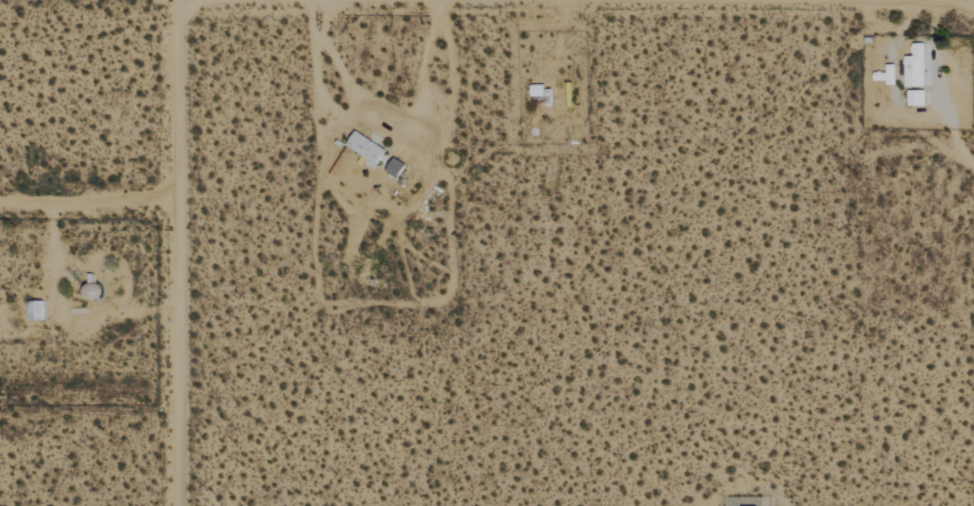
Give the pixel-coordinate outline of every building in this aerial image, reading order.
[(904,87),(925,87),(924,44),(911,44),(912,57),(904,57),(904,87)] [(895,65),(886,65),(886,73),(876,73),(876,81),(887,80),(887,85),(895,85),(895,65)] [(907,106),(925,106),(925,91),(907,91),(907,106)] [(346,147),(377,164),(385,148),(354,132),(346,147)] [(385,172),(397,179),(406,165),(393,158),(385,172)] [(43,301),(28,302),(28,321),(43,320),(43,301)]
